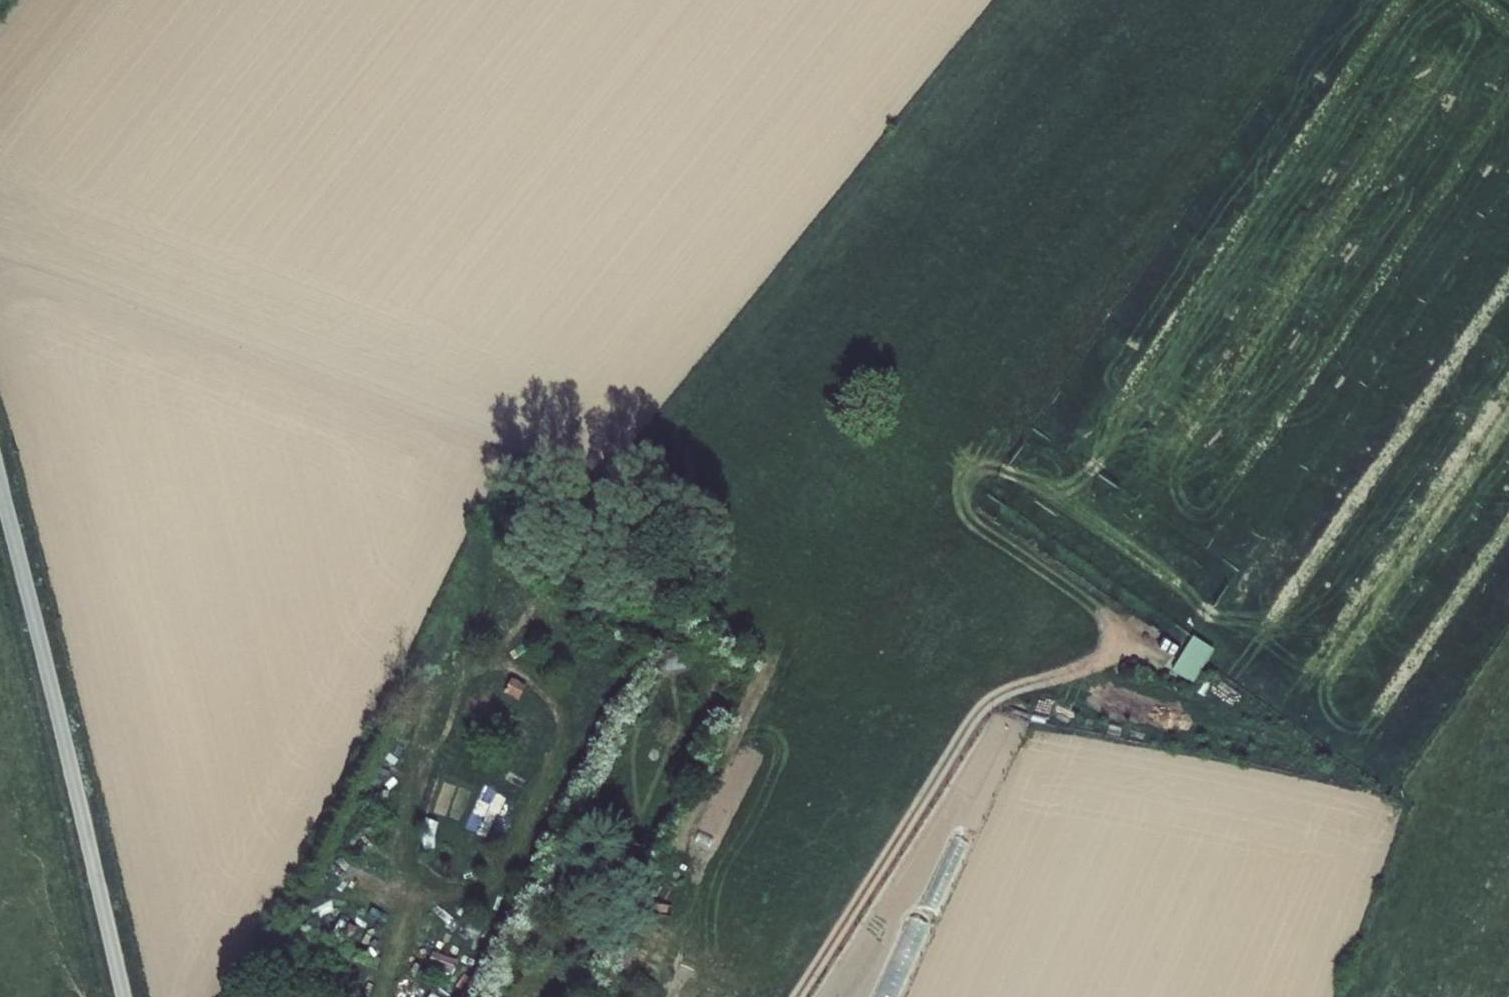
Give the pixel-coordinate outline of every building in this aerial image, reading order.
[(1195,633),(1173,668),(1194,681),(1216,646),(1195,633)]
